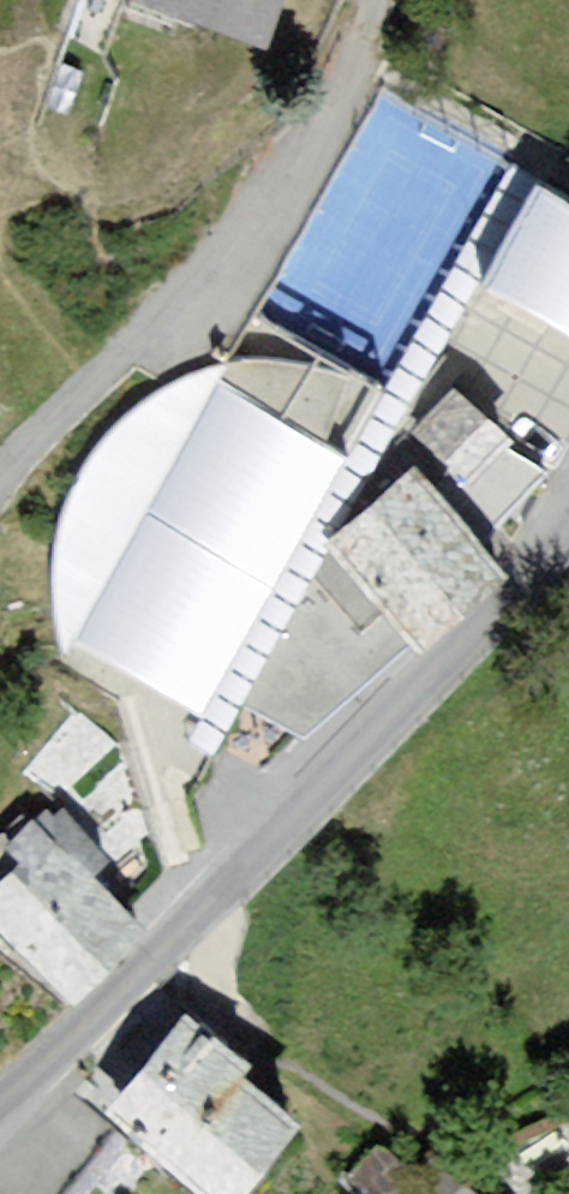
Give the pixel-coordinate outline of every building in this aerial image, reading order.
[(261,27),(271,0),(190,0),(261,27)] [(392,100),(274,321),(409,392),(526,171),(392,100)] [(546,191),(491,285),(568,330),(568,204),(546,191)] [(81,654),(235,729),(401,407),(337,370),(252,365),(163,397),(95,468),(62,564),(81,654)] [(466,392),(430,438),(495,487),(530,440),(466,392)] [(350,555),(450,652),(526,574),(426,477),(350,555)] [(270,712),(317,745),(432,644),(352,565),(270,712)] [(90,1007),(166,933),(69,835),(0,902),(0,915),(90,1007)] [(238,1193),(287,1193),(342,1121),(210,1022),(137,1119),(238,1193)] [(380,1153),(359,1176),(378,1193),(461,1193),(432,1167),(415,1185),(380,1153)]
